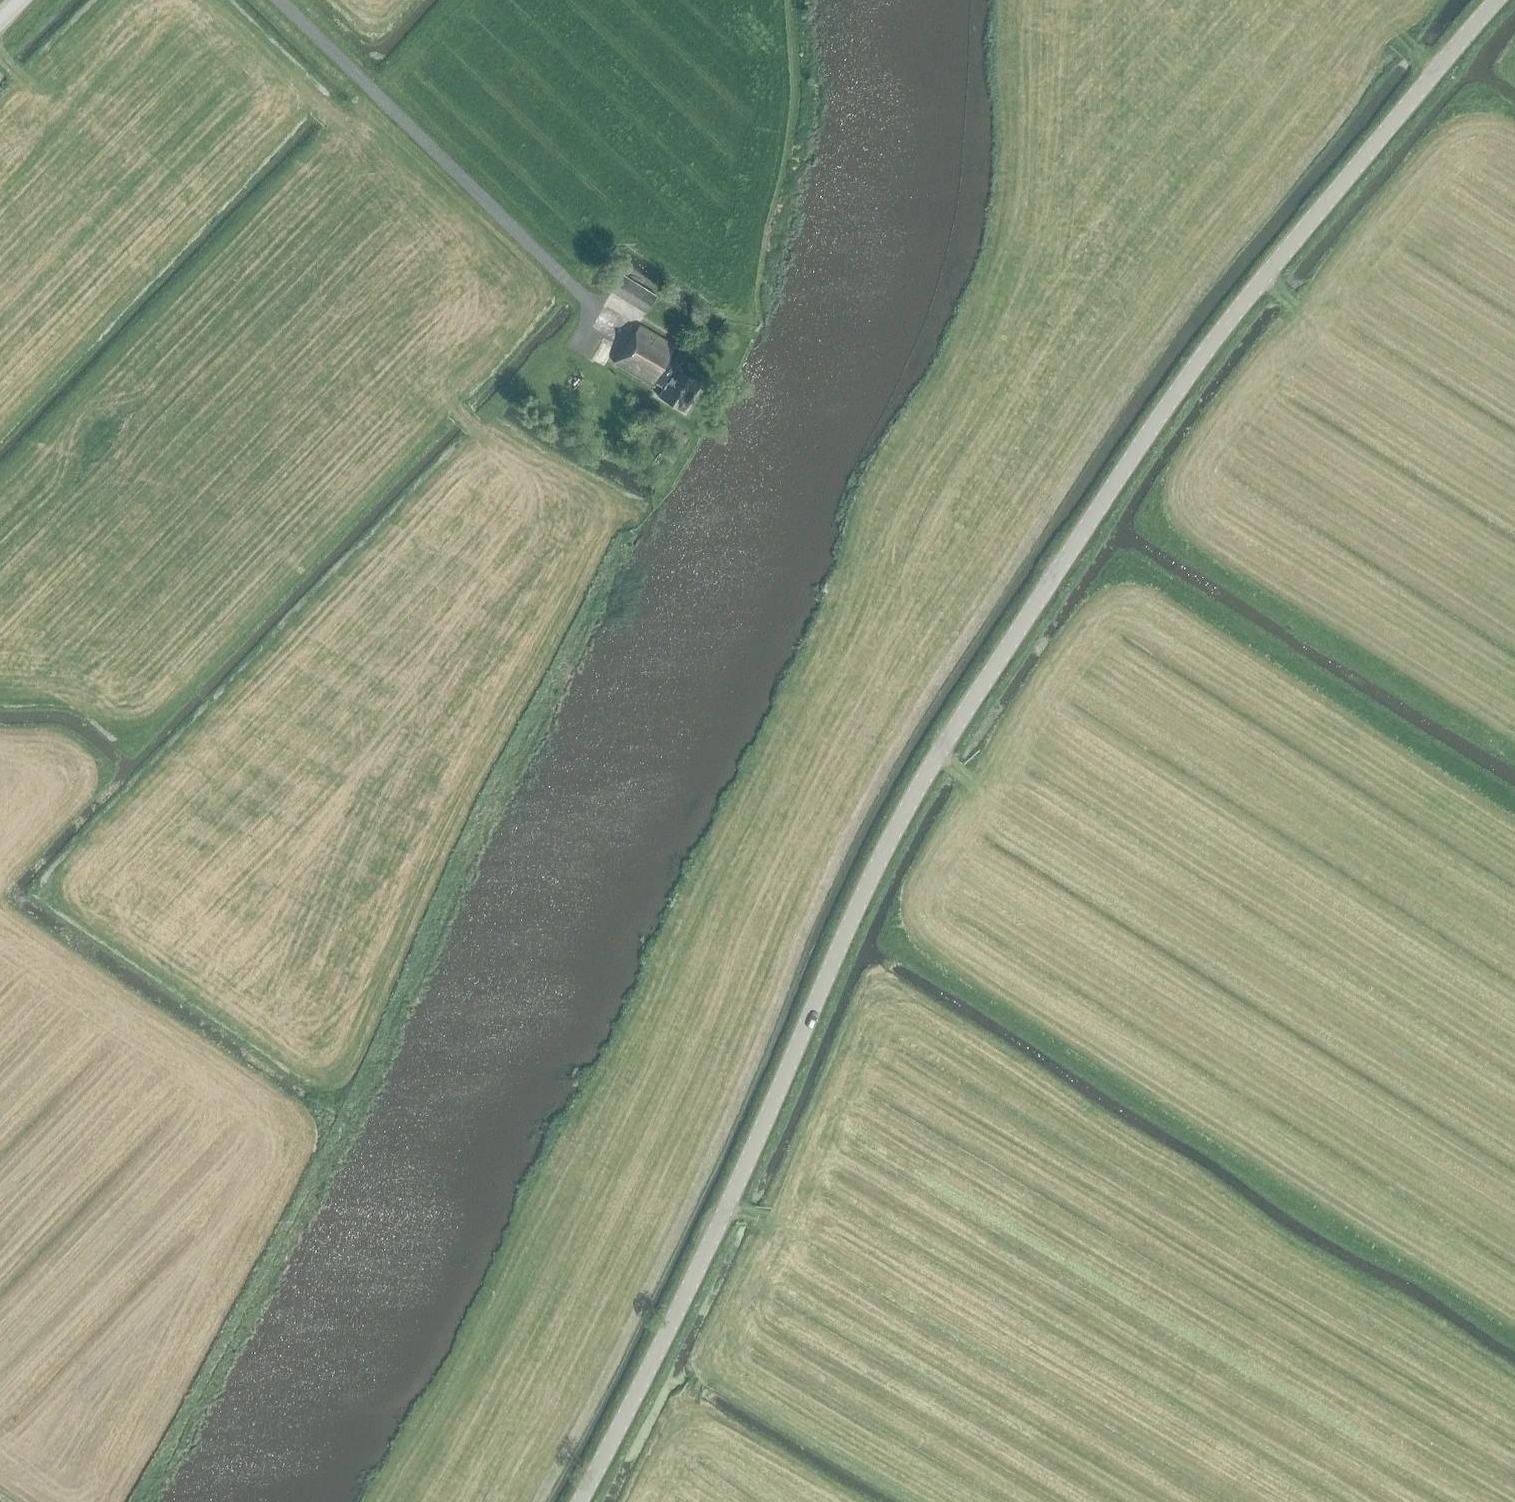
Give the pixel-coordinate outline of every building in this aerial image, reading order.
[(646,314),(656,296),(622,275),(611,293),(646,314)] [(687,354),(640,329),(627,354),(624,352),(616,368),(655,389),(658,384),(667,389),(661,398),(687,412),(702,383),(678,370),(687,354)] [(594,358),(610,363),(617,342),(601,337),(594,358)]
